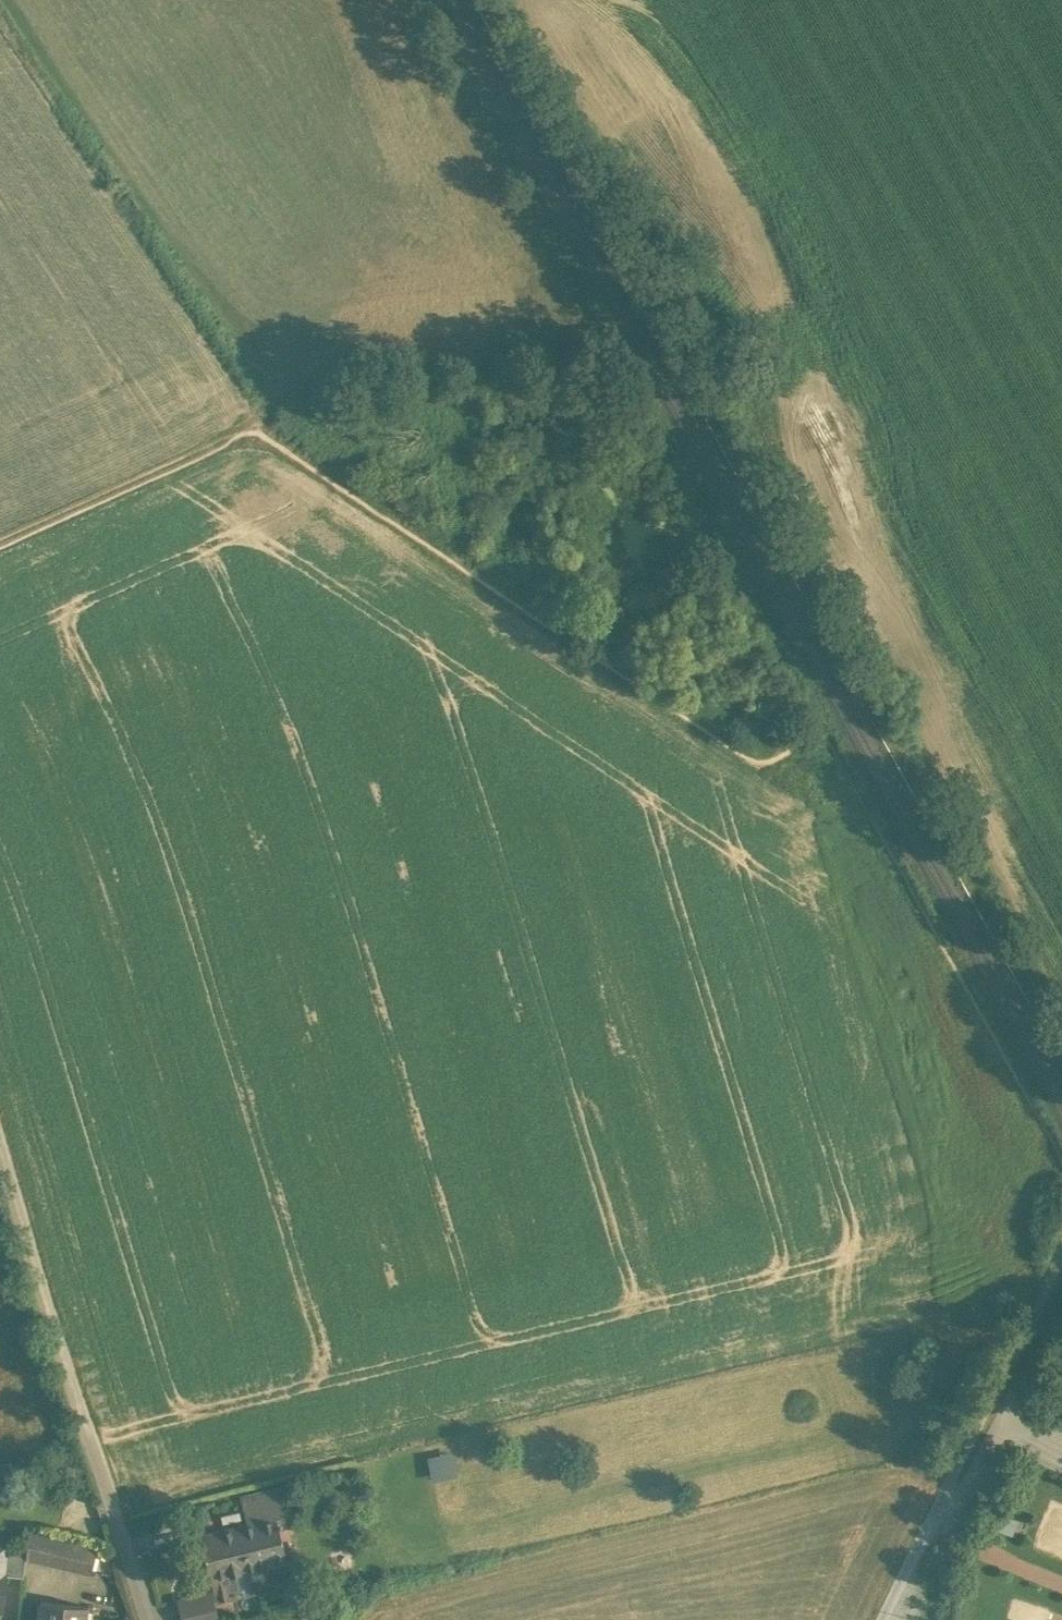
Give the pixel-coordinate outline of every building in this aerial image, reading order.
[(436,1480),(459,1473),(452,1449),(429,1455),(436,1480)] [(283,1491),(247,1500),(252,1522),(276,1516),(277,1517),(289,1514),(283,1491)] [(252,1522),(200,1534),(215,1593),(209,1594),(211,1603),(255,1592),(253,1583),(266,1580),(263,1567),(288,1561),(277,1517),(276,1516),(252,1522)] [(97,1548),(28,1532),(27,1551),(26,1558),(92,1573),(97,1548)] [(27,1551),(5,1549),(2,1575),(7,1575),(24,1577),(26,1558),(27,1551)] [(350,1592),(333,1596),(336,1609),(353,1605),(350,1592)] [(178,1601),(182,1619),(213,1619),(208,1597),(207,1594),(178,1601)] [(41,1601),(39,1619),(86,1619),(87,1606),(41,1601)] [(128,1610),(106,1608),(105,1616),(127,1619),(128,1610)]
